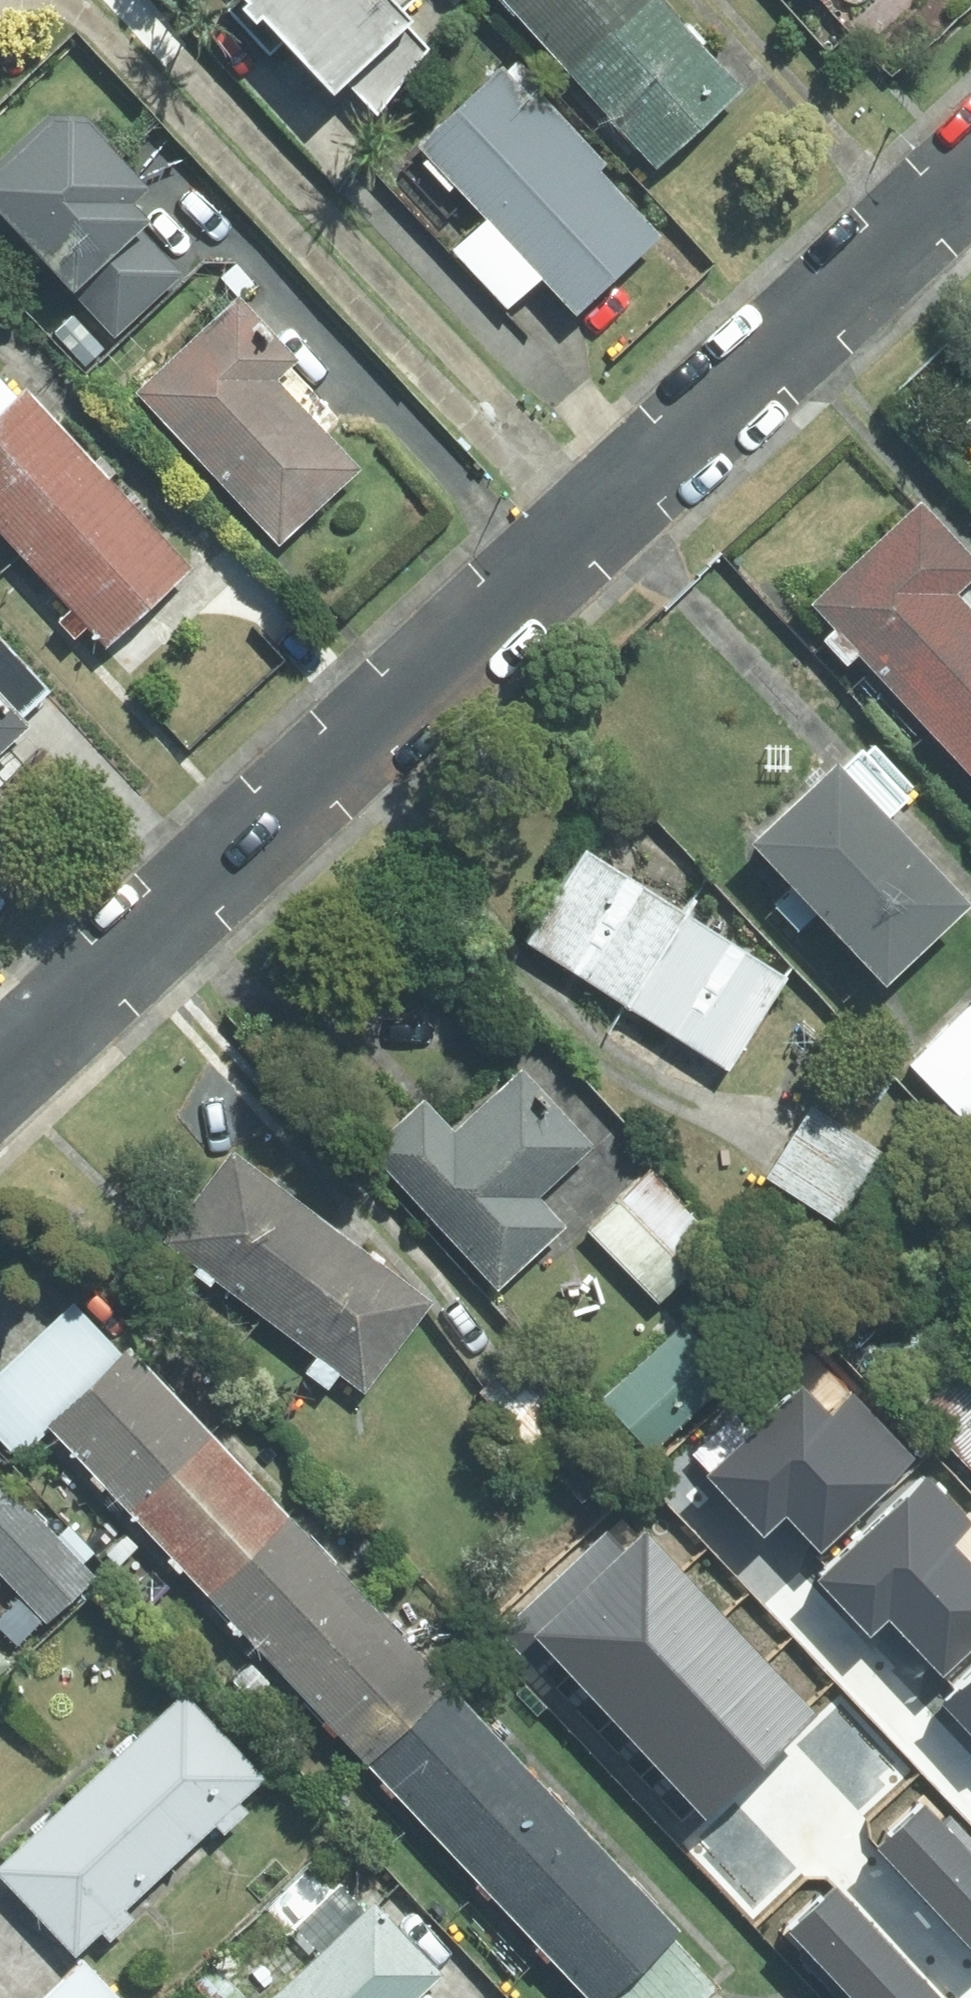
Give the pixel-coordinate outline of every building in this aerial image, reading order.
[(229,9),(270,54),(285,40),(335,94),(346,83),(377,115),(428,50),(408,26),(412,21),(402,10),(414,0),(240,0),(229,9)] [(650,0),(504,0),(571,72),(650,0)] [(571,72),(657,167),(743,88),(662,0),(650,0),(571,72)] [(543,277),(578,314),(660,237),(599,172),(608,164),(539,90),(531,97),(503,68),(420,146),(488,218),(543,277)] [(49,116),(0,161),(0,230),(27,258),(36,250),(115,334),(179,274),(137,229),(146,220),(129,203),(149,184),(86,116),(49,116)] [(453,250),(508,310),(543,277),(488,218),(453,250)] [(239,299),(138,393),(280,544),(360,470),(276,380),(297,360),(239,299)] [(24,557),(109,480),(27,392),(18,400),(0,381),(0,531),(24,557)] [(88,628),(105,646),(190,570),(109,480),(24,557),(72,609),(58,621),(75,639),(88,628)] [(932,731),(970,695),(970,613),(954,596),(970,581),(970,559),(921,504),(810,605),(832,629),(822,639),(848,668),(861,655),(932,731)] [(47,691),(0,639),(0,698),(18,717),(47,691)] [(932,731),(970,776),(970,695),(932,731)] [(28,727),(18,717),(0,698),(0,754),(28,727)] [(864,749),(843,768),(890,818),(912,798),(907,793),(912,788),(875,747),(868,753),(864,749)] [(754,844),(888,985),(970,907),(970,906),(837,765),(754,844)] [(586,851),(528,942),(628,1005),(686,914),(586,851)] [(628,1005),(728,1069),(787,976),(686,914),(628,1005)] [(914,1064),(970,1122),(970,1007),(914,1064)] [(424,1101),(370,1151),(499,1288),(565,1227),(537,1198),(592,1147),(522,1071),(455,1134),(424,1101)] [(812,1108),(768,1178),(840,1223),(884,1153),(812,1108)] [(334,1228),(233,1151),(164,1242),(198,1268),(193,1274),(210,1287),(215,1280),(264,1318),(334,1228)] [(591,1231),(658,1301),(719,1242),(652,1172),(591,1231)] [(341,1373),(365,1392),(433,1303),(334,1228),(264,1318),(317,1358),(307,1373),(328,1389),(341,1373)] [(124,1357),(73,1304),(0,1373),(0,1438),(21,1460),(51,1432),(48,1429),(124,1357)] [(737,1367),(689,1317),(605,1399),(654,1449),(737,1367)] [(211,1436),(130,1351),(124,1357),(48,1429),(51,1432),(129,1514),(211,1436)] [(970,1465),(970,1357),(917,1406),(970,1465)] [(512,1367),(481,1393),(529,1447),(559,1420),(512,1367)] [(803,1387),(708,1478),(765,1536),(786,1515),(822,1552),(916,1461),(851,1395),(830,1414),(803,1387)] [(211,1436),(129,1514),(206,1595),(288,1518),(211,1436)] [(817,1581),(871,1637),(889,1620),(943,1676),(970,1650),(970,1563),(953,1544),(970,1528),(970,1520),(928,1475),(817,1581)] [(46,1622),(92,1578),(0,1482),(0,1574),(46,1622)] [(288,1518),(206,1595),(293,1687),(375,1609),(288,1518)] [(504,1630),(555,1686),(682,1569),(646,1531),(639,1537),(624,1520),(504,1630)] [(725,1616),(682,1569),(555,1686),(598,1734),(725,1616)] [(375,1609),(293,1687),(348,1745),(430,1667),(375,1609)] [(765,1660),(725,1616),(598,1734),(641,1778),(765,1660)] [(0,1653),(0,1674),(11,1664),(0,1653)] [(806,1703),(765,1660),(641,1778),(682,1821),(806,1703)] [(944,1706),(970,1735),(970,1680),(944,1706)] [(372,1754),(472,1858),(548,1785),(449,1682),(372,1754)] [(185,1692),(93,1778),(173,1864),(215,1825),(224,1834),(248,1812),(241,1803),(267,1779),(185,1692)] [(173,1864),(93,1778),(0,1866),(0,1878),(76,1956),(102,1930),(111,1939),(132,1919),(124,1911),(173,1864)] [(472,1858),(539,1928),(615,1855),(548,1785),(472,1858)] [(879,1847),(970,1946),(970,1854),(925,1805),(879,1847)] [(671,1930),(679,1921),(615,1855),(539,1928),(603,1995),(671,1930)] [(441,1975),(375,1905),(366,1914),(342,1888),(296,1931),(320,1956),(276,1997),(417,1997),(441,1975)] [(835,1888),(789,1932),(851,1997),(940,1997),(835,1888)] [(720,1980),(671,1930),(603,1995),(601,1997),(702,1997),(720,1980)] [(82,1962),(44,1997),(117,1997),(82,1962)]
